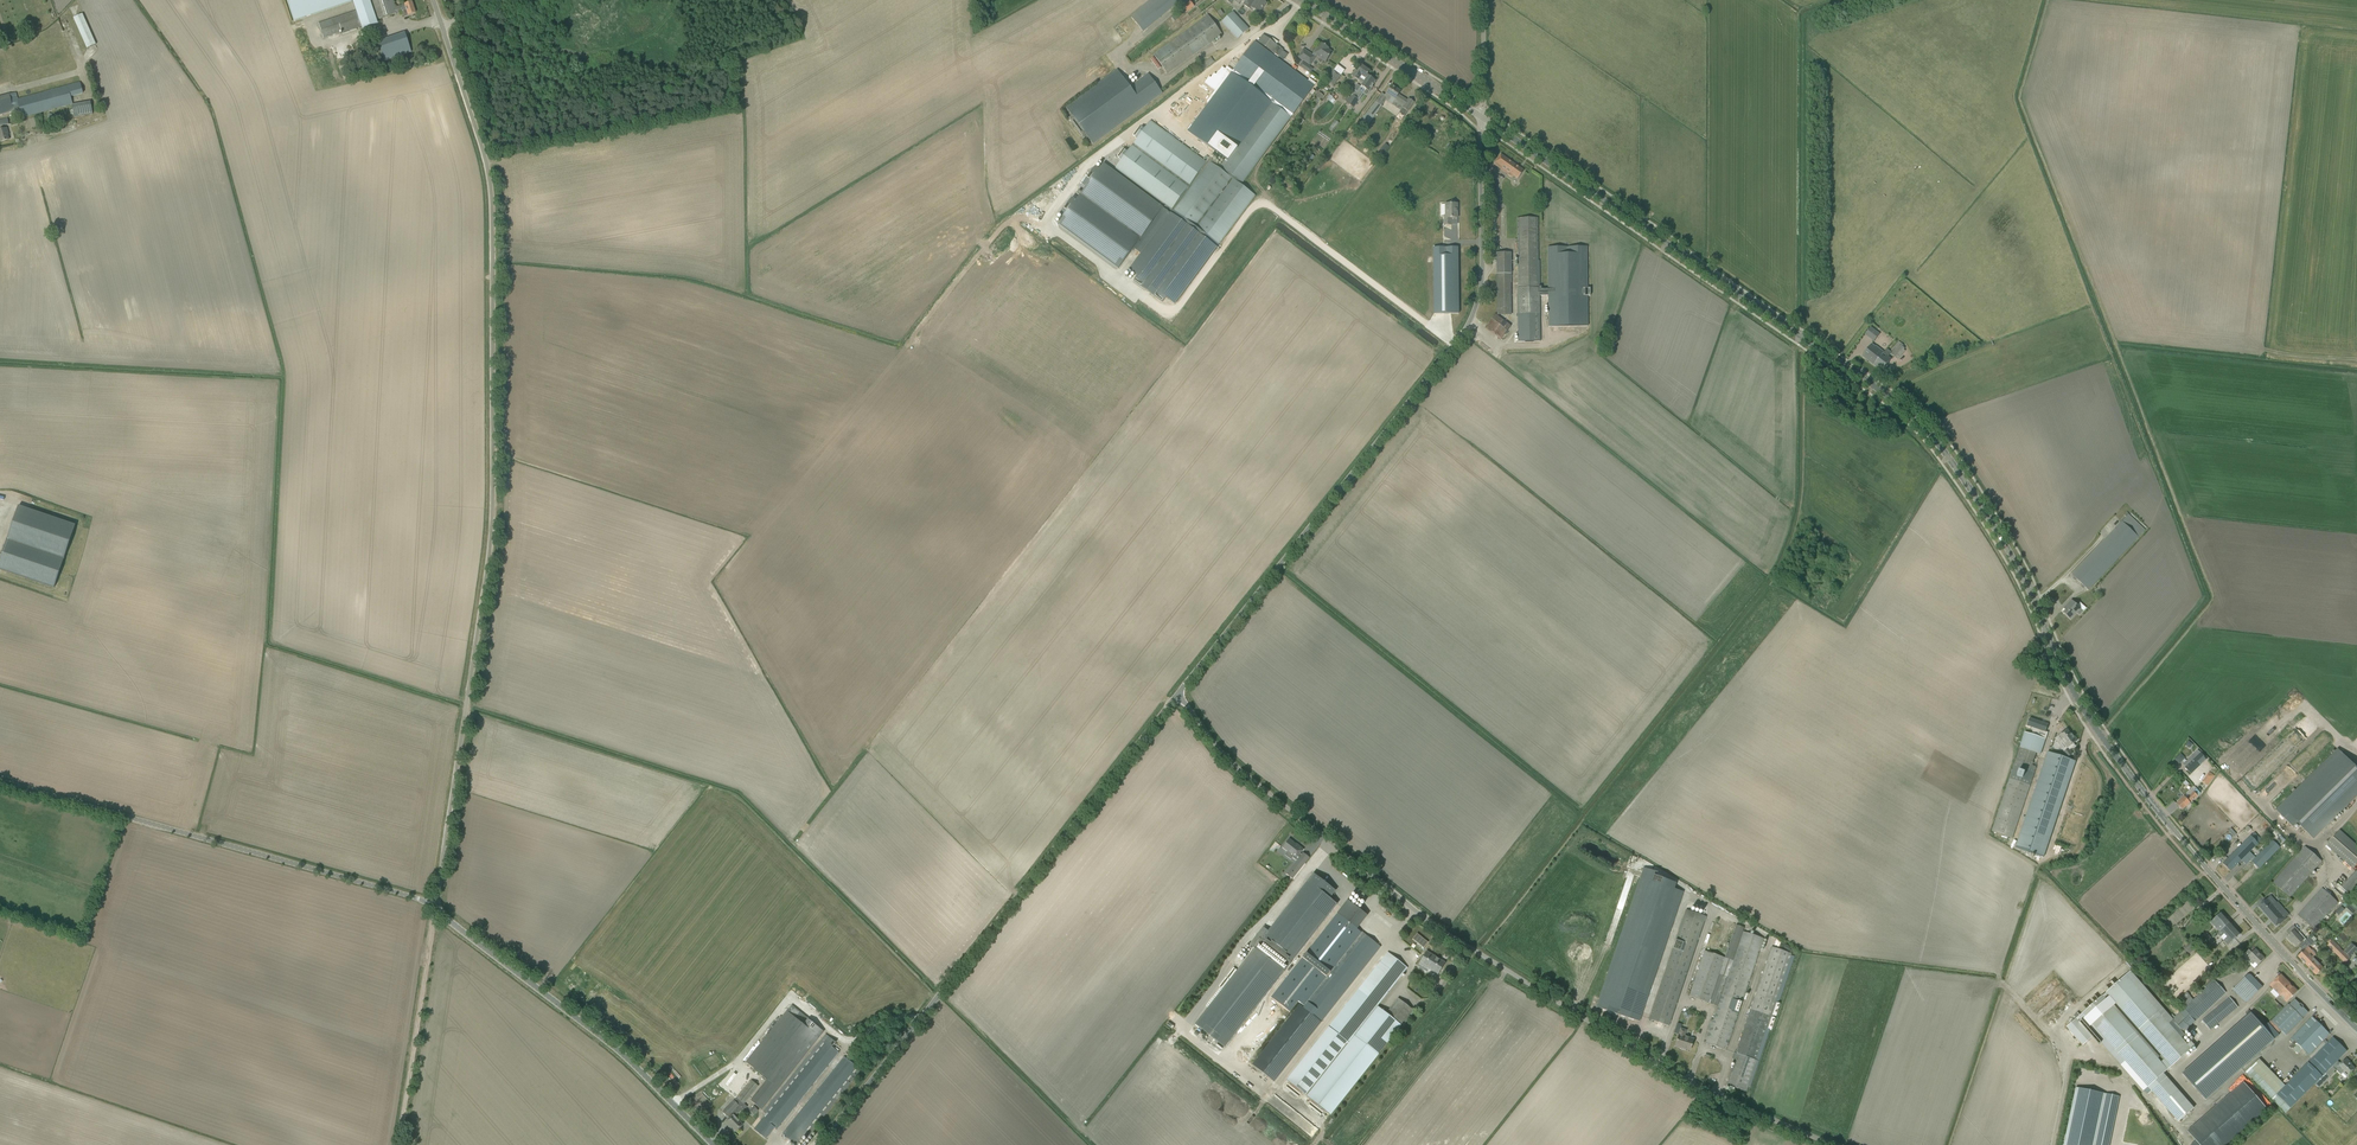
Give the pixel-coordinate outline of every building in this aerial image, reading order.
[(294,21),(356,0),(286,0),(294,21)] [(395,8),(392,0),(370,0),(376,20),(402,11),(402,10),(406,9),(408,15),(415,13),(412,2),(404,4),(404,5),(395,8)] [(1143,32),(1179,2),(1177,0),(1152,0),(1125,22),(1131,29),(1137,24),(1143,32)] [(1245,1),(1243,5),(1251,10),(1252,9),(1259,14),(1267,3),(1263,0),(1256,0),(1255,1),(1254,0),(1246,0),(1245,1)] [(1190,1),(1183,7),(1183,8),(1186,13),(1194,6),(1190,1)] [(318,24),(323,38),(341,32),(342,33),(361,26),(356,11),(318,24)] [(1221,22),(1237,40),(1249,29),(1233,12),(1221,22)] [(1177,22),(1182,27),(1192,19),(1188,13),(1177,22)] [(73,18),(86,49),(96,45),(82,14),(73,18)] [(1153,55),(1168,74),(1222,35),(1208,15),(1153,55)] [(378,42),(384,61),(411,52),(405,33),(378,42)] [(1234,73),(1249,85),(1255,76),(1256,77),(1257,75),(1257,74),(1273,53),(1278,56),(1283,50),(1263,35),(1234,73)] [(1304,49),(1298,58),(1310,66),(1316,57),(1315,57),(1316,55),(1326,62),(1332,52),(1328,50),(1329,48),(1321,43),(1319,47),(1318,47),(1312,55),(1304,49)] [(1256,77),(1220,125),(1240,141),(1291,73),(1283,66),(1286,62),(1278,56),(1273,53),(1257,75),(1256,77)] [(1194,84),(1207,102),(1235,81),(1221,64),(1194,84)] [(1368,76),(1367,75),(1370,71),(1362,66),(1357,72),(1355,71),(1352,76),(1363,84),(1368,76)] [(1093,144),(1162,93),(1148,74),(1130,87),(1117,70),(1066,107),(1072,116),(1069,119),(1083,138),(1086,135),(1093,144)] [(1325,81),(1333,87),(1341,75),(1334,70),(1325,81)] [(1373,87),(1372,86),(1375,81),(1374,80),(1375,79),(1370,76),(1370,77),(1368,76),(1363,84),(1357,92),(1355,91),(1351,96),(1352,96),(1347,103),(1353,108),(1358,100),(1359,100),(1366,89),(1369,92),(1370,92),(1373,87),(1373,86),(1373,87)] [(1275,105),(1289,116),(1314,82),(1307,77),(1304,81),(1297,77),(1275,105)] [(72,104),(70,97),(83,94),(80,83),(21,99),(20,98),(17,99),(20,110),(22,118),(72,104)] [(1204,122),(1215,130),(1243,93),(1232,85),(1204,122)] [(1382,93),(1376,102),(1381,106),(1386,98),(1393,103),(1395,100),(1403,105),(1402,108),(1408,112),(1411,107),(1414,102),(1408,99),(1407,100),(1399,95),(1401,92),(1391,85),(1388,90),(1385,95),(1382,93)] [(1315,97),(1320,101),(1326,93),(1321,89),(1315,97)] [(1202,102),(1205,100),(1197,90),(1194,92),(1202,102)] [(20,110),(17,99),(15,93),(0,97),(0,115),(20,110)] [(71,104),(73,117),(93,114),(91,101),(71,104)] [(1373,111),(1376,108),(1374,107),(1377,103),(1375,102),(1365,115),(1369,118),(1374,112),(1373,111)] [(1173,210),(1218,244),(1255,195),(1241,184),(1291,117),(1289,116),(1275,105),(1271,103),(1237,149),(1234,148),(1220,166),(1209,158),(1206,163),(1150,121),(1115,168),(1173,210)] [(1412,117),(1404,128),(1409,131),(1416,121),(1412,117)] [(7,128),(0,130),(0,142),(9,140),(8,135),(9,135),(7,128)] [(1512,178),(1514,176),(1518,179),(1523,171),(1501,155),(1496,162),(1500,164),(1498,167),(1512,178)] [(1118,269),(1163,208),(1103,164),(1098,170),(1095,168),(1082,184),(1086,187),(1082,192),(1079,190),(1077,193),(1080,195),(1075,201),(1072,198),(1059,215),(1063,218),(1058,224),(1118,269)] [(1444,225),(1451,225),(1451,218),(1458,218),(1457,204),(1447,204),(1447,216),(1444,216),(1444,225)] [(1218,244),(1173,210),(1129,270),(1137,276),(1133,281),(1162,302),(1166,297),(1174,304),(1217,247),(1216,247),(1218,244)] [(1538,218),(1517,218),(1518,288),(1538,288),(1538,218)] [(1548,288),(1539,288),(1539,294),(1548,294),(1549,327),(1588,326),(1587,296),(1590,296),(1590,288),(1587,288),(1587,247),(1548,247),(1548,288)] [(1434,249),(1433,249),(1434,314),(1459,314),(1458,249),(1434,249)] [(1496,253),(1497,314),(1511,314),(1511,253),(1496,253)] [(1518,288),(1517,288),(1518,315),(1518,342),(1540,342),(1540,314),(1539,294),(1539,288),(1538,288),(1518,288)] [(1485,328),(1501,340),(1511,327),(1495,315),(1485,328)] [(1865,334),(1874,341),(1880,334),(1870,327),(1865,334)] [(1890,352),(1898,359),(1905,351),(1903,350),(1904,348),(1903,347),(1904,345),(1899,341),(1890,352)] [(1862,356),(1874,365),(1883,353),(1884,353),(1876,346),(1875,347),(1871,344),(1862,356)] [(1874,365),(1882,371),(1891,359),(1883,353),(1874,365)] [(75,525),(18,506),(0,559),(0,569),(54,587),(75,525)] [(2121,521),(2071,574),(2088,590),(2098,580),(2114,563),(2145,530),(2144,529),(2135,520),(2133,518),(2130,515),(2129,514),(2122,521),(2121,521)] [(2067,609),(2064,613),(2071,619),(2075,615),(2077,613),(2079,615),(2083,611),(2081,609),(2072,600),(2069,603),(2065,607),(2067,609)] [(2046,732),(2048,724),(2029,718),(2027,726),(2046,732)] [(2301,728),(2308,736),(2315,729),(2306,719),(2301,723),(2303,725),(2301,728)] [(2060,735),(2065,742),(2063,743),(2067,747),(2062,751),(2067,758),(2071,754),(2068,751),(2075,746),(2073,743),(2077,740),(2074,736),(2073,737),(2067,729),(2060,735)] [(1992,831),(2013,837),(2036,767),(2032,765),(2036,753),(2040,754),(2045,739),(2025,732),(1992,831)] [(2312,741),(2305,748),(2314,758),(2321,751),(2312,741)] [(2356,795),(2356,769),(2338,749),(2276,810),(2293,827),(2297,823),(2313,838),(2356,795)] [(2187,765),(2193,772),(2207,759),(2200,752),(2198,750),(2191,756),(2193,759),(2190,761),(2186,756),(2181,752),(2179,755),(2183,760),(2182,760),(2185,763),(2187,765)] [(2015,848),(2043,857),(2076,761),(2047,752),(2015,848)] [(2202,782),(2207,785),(2213,777),(2208,774),(2202,782)] [(2190,803),(2198,796),(2201,793),(2196,789),(2195,787),(2184,796),(2181,800),(2176,804),(2182,810),(2186,806),(2188,809),(2192,805),(2190,803)] [(2353,868),(2356,862),(2356,846),(2339,830),(2327,845),(2353,868)] [(2251,836),(2235,851),(2223,863),(2230,871),(2241,860),(2246,865),(2250,860),(2254,856),(2250,852),(2258,843),(2262,840),(2255,832),(2251,836)] [(1289,839),(1282,848),(1288,852),(1288,851),(1294,856),(1292,858),(1296,861),(1292,866),(1289,870),(1286,874),(1292,879),(1296,875),(1298,871),(1305,863),(1299,858),(1302,855),(1300,854),(1303,849),(1299,846),(1298,846),(1289,839)] [(2264,864),(2280,847),(2272,840),(2271,840),(2268,844),(2252,862),(2259,869),(2264,864)] [(2305,846),(2273,883),(2290,898),(2322,861),(2305,846)] [(1639,1021),(1683,891),(1674,888),(1676,883),(1656,876),(1657,872),(1643,868),(1596,1007),(1639,1021)] [(2356,894),(2356,870),(2341,887),(2338,884),(2333,889),(2345,900),(2349,895),(2353,899),(2356,894)] [(2343,870),(2341,872),(2348,878),(2351,876),(2343,870)] [(1225,1047),(1337,904),(1329,898),(1335,891),(1313,873),(1268,931),(1263,927),(1249,944),(1254,948),(1195,1024),(1225,1047)] [(2298,915),(2313,929),(2337,902),(2322,888),(2298,915)] [(2289,915),(2278,902),(2273,906),(2266,899),(2258,906),(2276,926),(2279,924),(2279,925),(2286,919),(2285,918),(2289,915)] [(1337,913),(1272,996),(1291,1010),(1297,1002),(1357,928),(1367,915),(1347,900),(1337,913)] [(2349,904),(2346,907),(2353,914),(2356,911),(2349,904)] [(2335,912),(2338,915),(2344,909),(2341,906),(2335,912)] [(1649,1019),(1668,1025),(1705,916),(1686,910),(1649,1019)] [(2212,921),(2221,931),(2230,923),(2221,912),(2212,921)] [(2230,923),(2221,931),(2218,933),(2222,937),(2225,934),(2228,937),(2225,940),(2228,945),(2240,934),(2230,923)] [(1709,1003),(1717,1006),(1743,931),(1744,928),(1736,925),(1725,958),(1709,1003)] [(2306,939),(2297,930),(2294,926),(2287,932),(2289,935),(2286,938),(2289,941),(2290,940),(2296,947),(2303,940),(2304,941),(2305,940),(2306,939)] [(1743,931),(1717,1006),(1713,1019),(1711,1019),(1705,1038),(1707,1038),(1706,1043),(1726,1050),(1728,1044),(1762,938),(1743,931)] [(2198,940),(2202,945),(2210,937),(2206,932),(2198,940)] [(1321,1022),(1377,951),(1380,947),(1364,934),(1345,957),(1342,954),(1306,1000),(1304,998),(1252,1065),(1274,1082),(1321,1022)] [(2315,942),(2310,936),(2306,939),(2305,940),(2310,946),(2315,942)] [(2210,937),(2202,945),(2203,947),(2206,944),(2208,947),(2214,941),(2210,937)] [(2345,963),(2356,950),(2356,949),(2351,943),(2344,950),(2332,940),(2327,945),(2345,963)] [(2185,949),(2189,953),(2191,950),(2192,951),(2196,947),(2192,942),(2185,949)] [(1755,1060),(1791,953),(1772,947),(1751,1009),(1737,1050),(1735,1050),(1732,1059),(1735,1060),(1727,1085),(1746,1091),(1757,1060),(1755,1060)] [(2298,956),(2306,964),(2313,958),(2315,955),(2308,947),(2298,956)] [(2253,965),(2255,962),(2258,965),(2264,958),(2255,949),(2252,952),(2249,949),(2245,954),(2243,955),(2246,958),(2253,965)] [(1426,951),(1419,963),(1432,970),(1428,977),(1430,978),(1434,972),(1438,974),(1445,963),(1436,957),(1426,951)] [(1704,951),(1689,997),(1709,1003),(1725,958),(1704,951)] [(1407,968),(1388,952),(1330,1025),(1286,1080),(1289,1082),(1285,1087),(1298,1097),(1302,1092),(1305,1095),(1349,1040),(1349,1041),(1407,968)] [(2313,958),(2306,964),(2316,975),(2323,968),(2313,958)] [(1442,977),(1438,974),(1432,983),(1436,985),(1442,977)] [(2248,974),(2232,989),(2247,1003),(2262,988),(2248,974)] [(2271,985),(2287,1001),(2297,991),(2281,975),(2271,985)] [(2106,992),(2108,994),(2109,995),(2105,999),(2102,996),(2083,1012),(2148,1087),(2178,1121),(2178,1122),(2194,1108),(2193,1108),(2163,1073),(2190,1050),(2186,1046),(2191,1042),(2183,1033),(2172,1020),(2167,1024),(2125,976),(2106,992)] [(2171,1020),(2184,1032),(2226,993),(2214,980),(2175,1017),(2172,1014),(2169,1017),(2171,1020)] [(1398,998),(1386,1013),(1401,1025),(1413,1010),(1398,998)] [(2230,998),(2202,1021),(2210,1031),(2238,1008),(2230,998)] [(2300,1004),(2294,999),(2289,1005),(2288,1004),(2271,1021),(2286,1035),(2303,1018),(2302,1018),(2308,1013),(2308,1012),(2303,1007),(2302,1008),(2299,1005),(2300,1004)] [(1377,1007),(1354,1036),(1377,1055),(1400,1026),(1377,1007)] [(1690,1010),(1683,1012),(1685,1019),(1692,1016),(1690,1010)] [(761,1109),(824,1031),(808,1019),(804,1024),(787,1011),(746,1062),(763,1076),(761,1078),(766,1081),(761,1087),(750,1101),(761,1109)] [(2251,1013),(2182,1073),(2206,1100),(2279,1035),(2268,1023),(2263,1027),(2251,1013)] [(2303,1048),(2309,1054),(2329,1034),(2312,1017),(2292,1037),(2298,1043),(2293,1049),(2298,1054),(2303,1048)] [(2067,1027),(2083,1045),(2092,1037),(2076,1019),(2067,1027)] [(1690,1050),(1693,1039),(1694,1039),(1685,1036),(1686,1030),(1680,1028),(1680,1029),(1679,1034),(1678,1036),(1677,1041),(1675,1047),(1682,1049),(1682,1048),(1690,1050)] [(777,1129),(839,1052),(832,1047),(836,1042),(826,1034),(764,1112),(767,1114),(763,1118),(775,1128),(777,1129)] [(1354,1036),(1307,1096),(1312,1100),(1308,1105),(1321,1115),(1325,1110),(1330,1115),(1377,1055),(1354,1036)] [(2326,1073),(2332,1066),(2347,1051),(2333,1037),(2329,1041),(2285,1085),(2259,1059),(2245,1073),(2285,1114),(2290,1108),(2315,1084),(2315,1083),(2322,1076),(2326,1073)] [(783,1134),(797,1144),(804,1135),(807,1137),(861,1070),(858,1068),(844,1057),(783,1134)] [(2337,1061),(2332,1066),(2336,1070),(2341,1075),(2341,1074),(2341,1075),(2345,1078),(2347,1077),(2347,1076),(2351,1073),(2355,1068),(2351,1065),(2349,1063),(2350,1062),(2346,1058),(2342,1063),(2340,1064),(2337,1061)] [(2331,1074),(2336,1070),(2332,1066),(2326,1073),(2325,1073),(2329,1077),(2331,1074)] [(2094,1084),(2097,1072),(2079,1069),(2077,1080),(2094,1084)] [(2319,1087),(2326,1080),(2322,1076),(2315,1083),(2315,1084),(2319,1087)] [(742,1102),(756,1085),(751,1081),(737,1098),(742,1102)] [(2191,1144),(2225,1144),(2267,1109),(2243,1082),(2187,1131),(2195,1141),(2191,1144)] [(2105,1093),(2076,1087),(2064,1144),(2094,1144),(2105,1093)] [(2346,1090),(2339,1093),(2342,1099),(2348,1096),(2346,1090)] [(2119,1096),(2105,1093),(2094,1144),(2109,1144),(2119,1096)] [(727,1116),(729,1118),(725,1123),(729,1127),(730,1127),(735,1132),(743,1125),(737,1119),(738,1119),(731,1112),(738,1105),(734,1101),(722,1112),(726,1117),(727,1116)] [(754,1106),(750,1110),(754,1114),(758,1110),(754,1106)] [(754,1129),(766,1139),(775,1128),(763,1118),(754,1129)]
